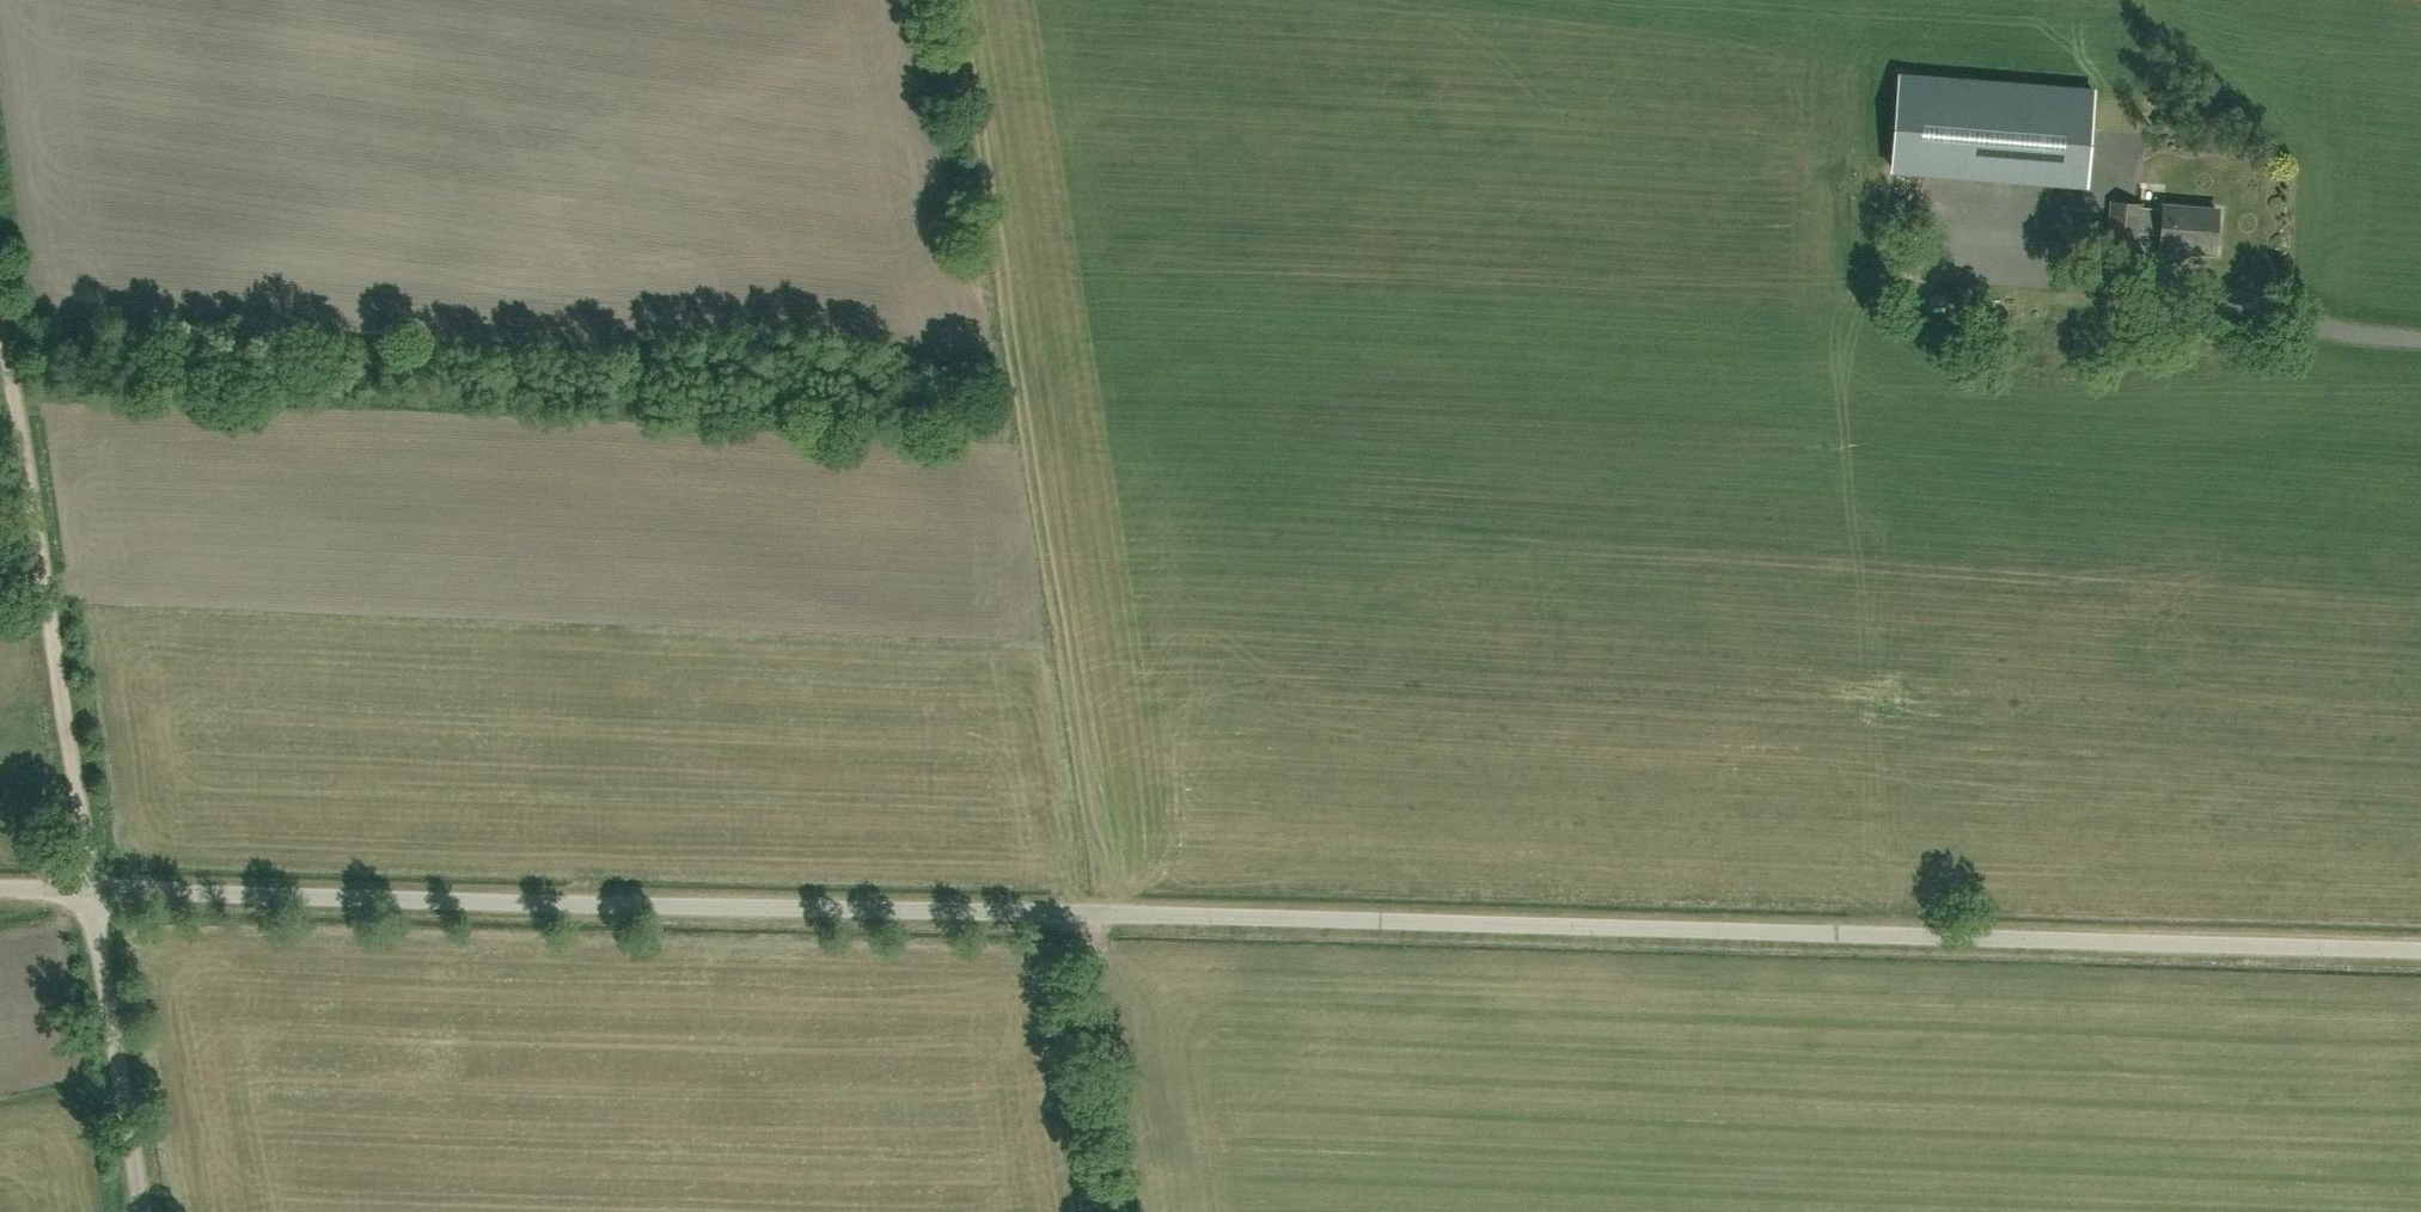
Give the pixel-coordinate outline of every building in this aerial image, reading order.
[(2093,90),(1901,75),(1893,172),(2085,187),(2093,90)] [(2216,252),(2219,211),(2164,207),(2164,210),(2140,208),(2140,205),(2113,203),(2110,246),(2137,248),(2138,234),(2162,235),(2160,254),(2182,256),(2183,249),(2216,252)]
